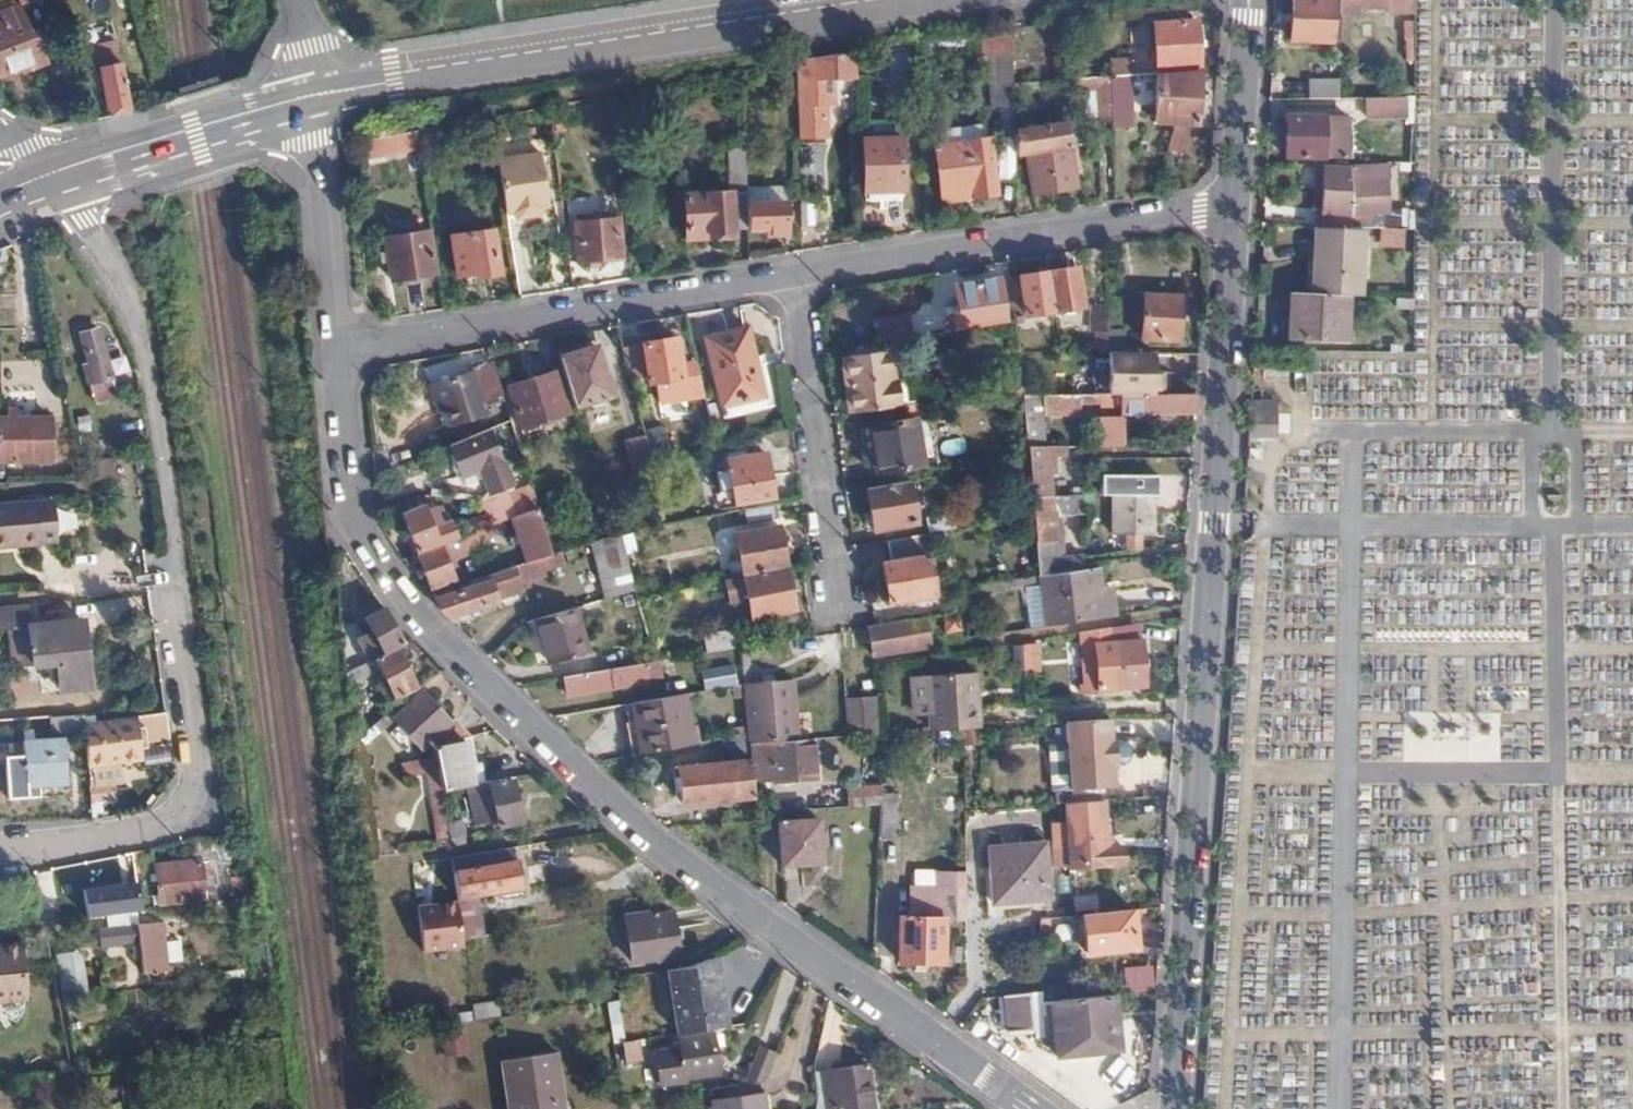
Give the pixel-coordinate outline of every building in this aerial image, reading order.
[(1340,17),(1359,17),(1360,11),(1387,11),(1387,17),(1411,18),(1411,0),(1340,0),(1340,17)] [(1330,40),(1331,6),(1291,5),(1290,39),(1330,40)] [(11,9),(0,13),(0,77),(1,80),(40,67),(22,18),(16,20),(11,9)] [(1198,64),(1196,20),(1155,21),(1157,66),(1198,64)] [(106,109),(124,107),(118,66),(115,43),(81,48),(82,60),(93,58),(94,69),(100,69),(106,109)] [(855,54),(834,55),(813,58),(813,65),(799,65),(799,96),(802,97),(802,136),(828,136),(829,105),(836,104),(836,77),(856,77),(855,54)] [(1112,74),(1133,73),(1132,57),(1111,57),(1112,74)] [(1196,126),(1198,69),(1166,71),(1157,71),(1154,123),(1174,125),(1172,153),(1186,152),(1187,126),(1196,126)] [(1112,111),(1113,127),(1135,126),(1133,73),(1112,74),(1112,109),(1112,111)] [(1099,112),(1112,111),(1112,109),(1112,74),(1101,75),(1081,76),(1081,89),(1099,88),(1099,112)] [(1054,78),(1035,79),(1035,92),(1055,91),(1054,78)] [(1311,82),(1310,98),(1340,98),(1340,82),(1311,82)] [(1403,116),(1403,97),(1367,97),(1367,116),(1403,116)] [(1345,156),(1346,114),(1286,113),(1285,156),(1345,156)] [(1048,149),(1067,146),(1063,123),(1041,125),(1041,129),(1015,133),(1016,136),(1016,153),(1025,152),(1048,149)] [(933,145),(939,193),(969,189),(971,198),(996,195),(989,138),(933,145)] [(902,190),(902,139),(863,141),(864,191),(902,190)] [(1073,186),(1067,146),(1048,149),(1051,167),(1027,171),(1031,194),(1073,186)] [(1051,167),(1048,149),(1025,152),(1027,171),(1051,167)] [(746,204),(744,151),(729,152),(730,195),(680,197),(681,232),(703,232),(702,239),(733,238),(732,229),(746,229),(746,204)] [(539,152),(495,160),(503,214),(509,213),(514,218),(530,215),(533,209),(538,208),(547,206),(539,152)] [(1379,212),(1380,208),(1380,181),(1388,181),(1388,167),(1348,166),(1348,211),(1379,212)] [(969,189),(939,193),(940,202),(971,198),(969,189)] [(783,203),(746,204),(746,229),(765,229),(765,234),(784,234),(783,203)] [(818,204),(800,204),(801,232),(818,231),(818,204)] [(1378,228),(1406,228),(1406,208),(1380,208),(1379,212),(1378,228)] [(621,258),(618,221),(575,223),(578,261),(621,258)] [(1355,295),(1361,295),(1363,227),(1317,226),(1314,293),(1355,295)] [(432,274),(427,231),(384,238),(386,249),(376,250),(379,272),(389,271),(390,280),(432,274)] [(498,274),(492,232),(451,238),(456,276),(474,273),(474,277),(498,274)] [(703,232),(681,232),(682,243),(702,243),(702,239),(703,232)] [(1075,267),(1047,272),(1051,312),(1071,309),(1072,314),(1078,313),(1077,308),(1080,307),(1075,267)] [(1051,312),(1047,272),(1007,278),(1011,309),(1012,314),(1012,317),(1024,315),(1025,322),(1031,321),(1030,314),(1051,312)] [(1011,309),(1007,278),(956,286),(960,312),(954,313),(956,331),(1006,323),(1005,310),(1011,309)] [(1178,339),(1180,295),(1143,293),(1140,337),(1178,339)] [(1314,293),(1302,293),(1301,319),(1297,319),(1296,340),(1352,341),(1355,295),(1314,293)] [(875,320),(879,343),(905,339),(913,338),(910,315),(875,320)] [(1093,352),(1106,352),(1107,332),(1108,320),(1095,318),(1093,352)] [(760,386),(747,328),(705,336),(717,396),(760,386)] [(117,397),(99,329),(83,333),(95,383),(91,384),(96,402),(117,397)] [(1107,332),(1106,352),(1109,352),(1115,352),(1122,352),(1123,332),(1107,332)] [(681,366),(676,337),(641,345),(649,382),(655,381),(659,401),(703,393),(696,363),(681,366)] [(596,346),(559,357),(574,406),(589,401),(590,404),(602,400),(601,398),(613,395),(606,369),(603,371),(596,346)] [(1109,352),(1109,395),(1122,395),(1128,395),(1154,394),(1154,373),(1154,352),(1122,352),(1115,352),(1109,352)] [(890,377),(886,353),(845,358),(852,408),(908,400),(906,375),(890,377)] [(504,399),(492,360),(471,366),(472,369),(434,381),(441,408),(446,423),(484,412),(483,406),(504,399)] [(566,412),(554,372),(509,385),(520,426),(566,412)] [(1154,373),(1154,394),(1163,394),(1163,373),(1154,373)] [(441,408),(434,381),(429,383),(436,410),(441,408)] [(1121,412),(1195,412),(1196,393),(1163,394),(1154,394),(1128,395),(1122,395),(1121,404),(1121,412)] [(1080,404),(1121,404),(1122,395),(1109,395),(1080,396),(1080,404)] [(1024,445),(1047,445),(1044,414),(1060,414),(1059,396),(1020,397),(1024,445)] [(1080,413),(1080,404),(1080,396),(1059,396),(1060,414),(1080,413)] [(920,402),(901,406),(902,416),(921,413),(920,402)] [(1249,404),(1247,436),(1274,438),(1276,405),(1249,404)] [(0,417),(0,461),(46,461),(46,417),(13,417),(14,409),(5,409),(5,417),(0,417)] [(1099,445),(1122,445),(1122,418),(1098,420),(1099,445)] [(921,464),(913,419),(872,426),(879,471),(921,464)] [(488,429),(448,446),(461,477),(477,471),(481,479),(487,493),(509,484),(488,429)] [(652,468),(644,435),(625,440),(633,473),(652,468)] [(1030,498),(1051,496),(1047,445),(1024,445),(1026,460),(1028,475),(1030,498)] [(1246,448),(1245,465),(1255,464),(1257,449),(1246,448)] [(772,495),(765,451),(725,458),(727,467),(715,469),(719,490),(730,488),(733,501),(772,495)] [(1026,460),(1001,464),(1003,479),(1028,475),(1026,460)] [(477,471),(461,477),(464,486),(481,479),(477,471)] [(1125,552),(1140,549),(1141,534),(1150,534),(1153,492),(1150,493),(1150,479),(1114,478),(1113,533),(1126,533),(1125,552)] [(911,480),(870,488),(878,530),(917,522),(911,480)] [(514,516),(537,507),(531,489),(531,488),(508,496),(514,516)] [(1041,575),(1082,568),(1080,554),(1064,556),(1064,558),(1054,559),(1053,539),(1055,539),(1051,496),(1030,498),(1032,517),(1036,575),(1041,575)] [(54,501),(0,506),(0,549),(58,544),(54,501)] [(776,519),(774,504),(745,509),(748,523),(776,519)] [(401,513),(418,554),(456,540),(449,520),(441,523),(436,508),(426,511),(424,505),(401,513)] [(528,561),(552,553),(537,507),(514,516),(528,561)] [(662,509),(652,511),(656,524),(665,523),(662,509)] [(929,520),(932,533),(955,529),(954,515),(929,520)] [(464,536),(469,534),(485,528),(481,518),(461,526),(464,536)] [(754,572),(787,566),(779,526),(739,533),(746,574),(754,572)] [(591,539),(609,599),(640,591),(622,530),(613,531),(591,539)] [(418,554),(431,588),(452,579),(448,568),(454,566),(449,552),(471,544),(469,534),(464,536),(456,540),(418,554)] [(927,534),(891,540),(894,559),(885,561),(891,601),(937,594),(927,534)] [(439,610),(448,618),(497,601),(496,599),(520,592),(516,576),(564,560),(561,549),(552,553),(528,561),(433,593),(441,608),(439,610)] [(795,611),(787,566),(754,572),(746,574),(754,617),(795,611)] [(1048,624),(1115,614),(1112,586),(1095,588),(1092,567),(1082,568),(1041,575),(1048,624)] [(726,603),(739,599),(732,575),(718,579),(726,603)] [(564,611),(543,617),(556,661),(594,650),(585,621),(582,622),(577,607),(564,611)] [(354,625),(339,627),(345,670),(346,675),(395,649),(403,645),(385,610),(366,619),(373,634),(361,639),(354,625)] [(958,611),(944,613),(946,633),(960,631),(958,611)] [(98,685),(91,618),(18,627),(22,666),(67,662),(69,689),(98,685)] [(913,618),(869,626),(872,654),(916,647),(913,618)] [(750,644),(753,643),(751,627),(721,631),(724,648),(740,645),(750,644)] [(1111,627),(1083,631),(1084,682),(1080,682),(1080,690),(1114,689),(1114,685),(1142,684),(1142,639),(1111,639),(1111,627)] [(751,658),(750,644),(740,645),(742,660),(751,658)] [(1023,658),(1022,644),(1014,644),(1015,669),(1024,669),(1023,658)] [(1036,644),(1022,644),(1023,658),(1037,657),(1036,644)] [(395,649),(346,675),(348,690),(384,674),(387,681),(380,684),(388,702),(415,689),(395,649)] [(1023,658),(1024,669),(1024,671),(1037,671),(1037,657),(1023,658)] [(641,662),(563,676),(568,697),(645,682),(641,662)] [(760,680),(773,679),(773,667),(760,668),(760,680)] [(687,677),(689,692),(744,682),(744,681),(742,668),(687,677)] [(446,680),(439,672),(403,702),(407,707),(392,719),(417,750),(428,741),(437,749),(464,741),(472,739),(456,720),(449,723),(426,697),(446,680)] [(931,730),(964,728),(979,727),(977,708),(970,708),(970,672),(928,676),(931,730)] [(748,732),(798,722),(797,678),(773,679),(760,680),(744,681),(744,682),(748,732)] [(631,702),(643,753),(693,743),(681,693),(631,702)] [(878,697),(845,701),(846,713),(878,707),(878,697)] [(878,707),(846,713),(848,736),(880,733),(878,707)] [(167,712),(84,722),(85,730),(88,766),(108,764),(107,759),(142,755),(140,742),(170,738),(167,712)] [(83,713),(50,716),(51,729),(63,733),(85,730),(84,722),(83,713)] [(1110,718),(1066,721),(1070,789),(1114,785),(1113,764),(1117,763),(1115,739),(1111,739),(1110,718)] [(799,739),(798,722),(748,732),(749,742),(799,739)] [(683,804),(753,799),(752,791),(751,772),(749,742),(748,732),(724,737),(726,765),(680,767),(681,779),(672,779),(672,794),(682,793),(683,804)] [(69,784),(66,738),(25,741),(27,786),(69,784)] [(749,742),(751,772),(777,771),(778,781),(815,779),(814,738),(799,739),(749,742)] [(17,761),(14,739),(0,741),(0,762),(0,764),(17,761)] [(464,741),(437,749),(444,792),(475,786),(478,785),(473,759),(467,760),(464,741)] [(107,759),(108,764),(142,760),(142,755),(107,759)] [(514,779),(515,779),(513,766),(488,770),(490,783),(514,779)] [(490,783),(478,785),(475,786),(478,805),(484,805),(489,830),(521,824),(514,779),(490,783)] [(879,803),(879,801),(880,785),(846,783),(844,803),(879,803)] [(450,827),(444,792),(431,794),(434,811),(439,810),(443,845),(453,844),(452,841),(450,827)] [(1103,799),(1061,803),(1066,866),(1122,861),(1121,844),(1113,845),(1112,833),(1106,833),(1103,799)] [(879,803),(879,822),(894,823),(894,801),(879,801),(879,803)] [(779,821),(782,866),(820,863),(817,819),(779,821)] [(450,827),(452,841),(465,838),(463,825),(450,827)] [(1047,896),(1041,842),(987,848),(991,901),(1047,896)] [(461,859),(454,860),(456,873),(463,871),(461,859)] [(205,899),(199,861),(156,868),(161,905),(205,899)] [(456,873),(459,902),(523,889),(519,861),(463,871),(456,873)] [(57,877),(47,878),(50,892),(59,891),(57,877)] [(139,883),(86,889),(89,917),(142,911),(139,883)] [(231,902),(229,889),(214,890),(215,904),(231,902)] [(1134,946),(1132,908),(1082,913),(1085,950),(1134,946)] [(650,910),(626,914),(634,963),(657,960),(658,964),(682,960),(675,914),(651,917),(650,910)] [(944,918),(898,917),(897,962),(941,963),(944,918)] [(166,973),(161,926),(100,933),(102,952),(138,948),(141,976),(166,973)] [(33,944),(0,948),(0,971),(1,983),(36,979),(33,944)] [(65,1001),(76,1000),(71,980),(79,978),(73,951),(57,953),(65,1001)] [(1119,989),(1149,988),(1147,959),(1117,960),(1119,989)] [(685,970),(666,973),(674,1035),(723,1028),(719,999),(713,1000),(713,994),(717,993),(712,960),(685,970)] [(1039,993),(1012,996),(1016,1030),(1042,1027),(1042,1036),(1053,1035),(1055,1056),(1115,1047),(1111,994),(1039,1003),(1039,993)] [(617,1000),(604,1002),(610,1037),(623,1035),(617,1000)] [(472,1016),(497,1016),(496,1002),(472,1003),(472,1016)] [(439,1038),(443,1056),(466,1052),(463,1033),(439,1038)] [(711,1052),(710,1037),(675,1041),(677,1056),(656,1059),(661,1088),(682,1084),(681,1079),(718,1075),(715,1052),(711,1052)] [(13,1041),(0,1042),(0,1059),(15,1058),(13,1041)] [(639,1041),(625,1043),(621,1044),(624,1064),(642,1061),(639,1041)] [(761,1084),(773,1051),(755,1045),(744,1079),(761,1084)] [(556,1056),(502,1064),(508,1108),(563,1108),(556,1056)] [(814,1074),(817,1098),(816,1108),(872,1108),(866,1066),(814,1074)] [(709,1108),(764,1108),(763,1096),(708,1103),(709,1108)]
